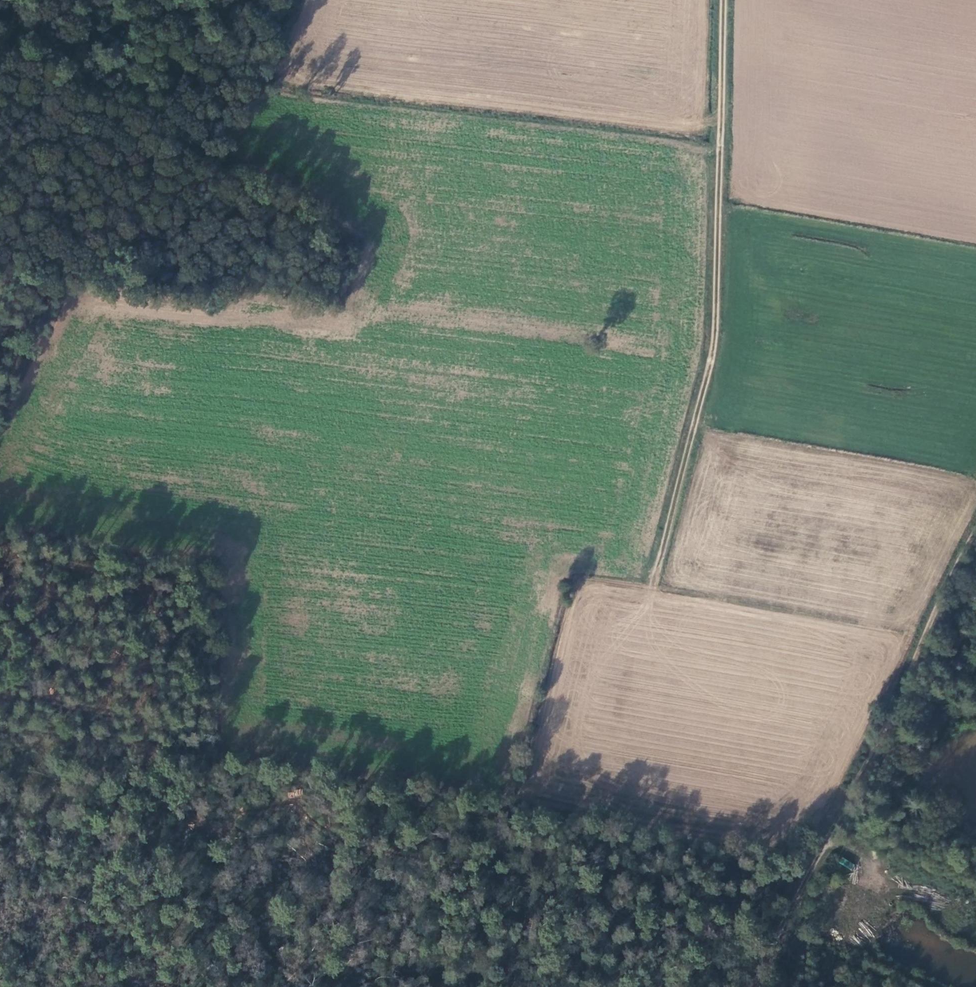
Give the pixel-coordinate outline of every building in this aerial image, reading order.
[(838,862),(851,870),(855,865),(842,857),(838,862)]
